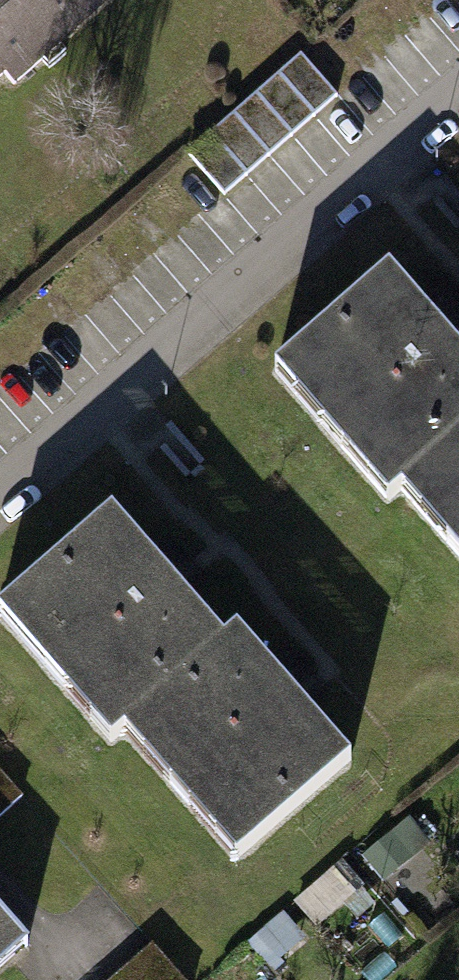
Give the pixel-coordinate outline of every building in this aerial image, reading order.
[(8,74),(17,84),(116,0),(0,0),(0,65),(8,74)] [(335,87),(298,46),(187,147),(224,188),(335,87)] [(0,65),(0,81),(8,74),(0,65)] [(458,450),(458,331),(396,262),(279,367),(401,502),(415,489),(458,450)] [(415,489),(458,538),(458,450),(415,489)] [(129,724),(232,632),(119,507),(1,612),(114,738),(129,724)] [(232,632),(129,724),(245,854),(364,749),(247,619),(232,632)] [(22,801),(0,775),(0,819),(22,801)] [(27,940),(0,910),(0,965),(27,940)] [(155,939),(111,979),(193,979),(155,939)]
